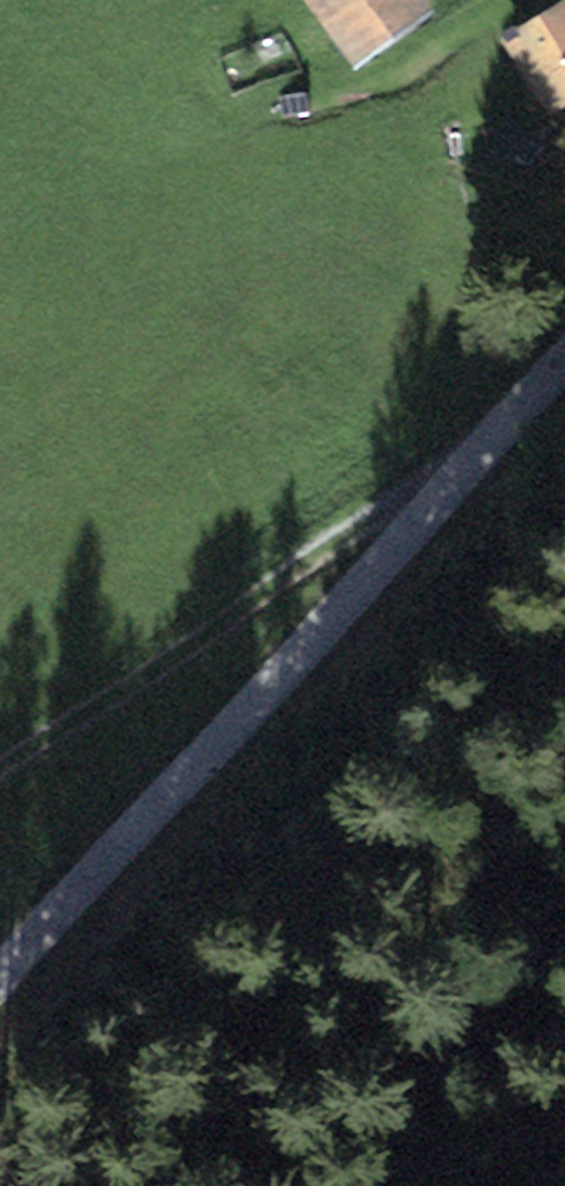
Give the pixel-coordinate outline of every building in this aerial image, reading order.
[(361,77),(442,15),(431,0),(302,0),(361,77)] [(505,32),(548,117),(564,108),(564,2),(505,32)]
